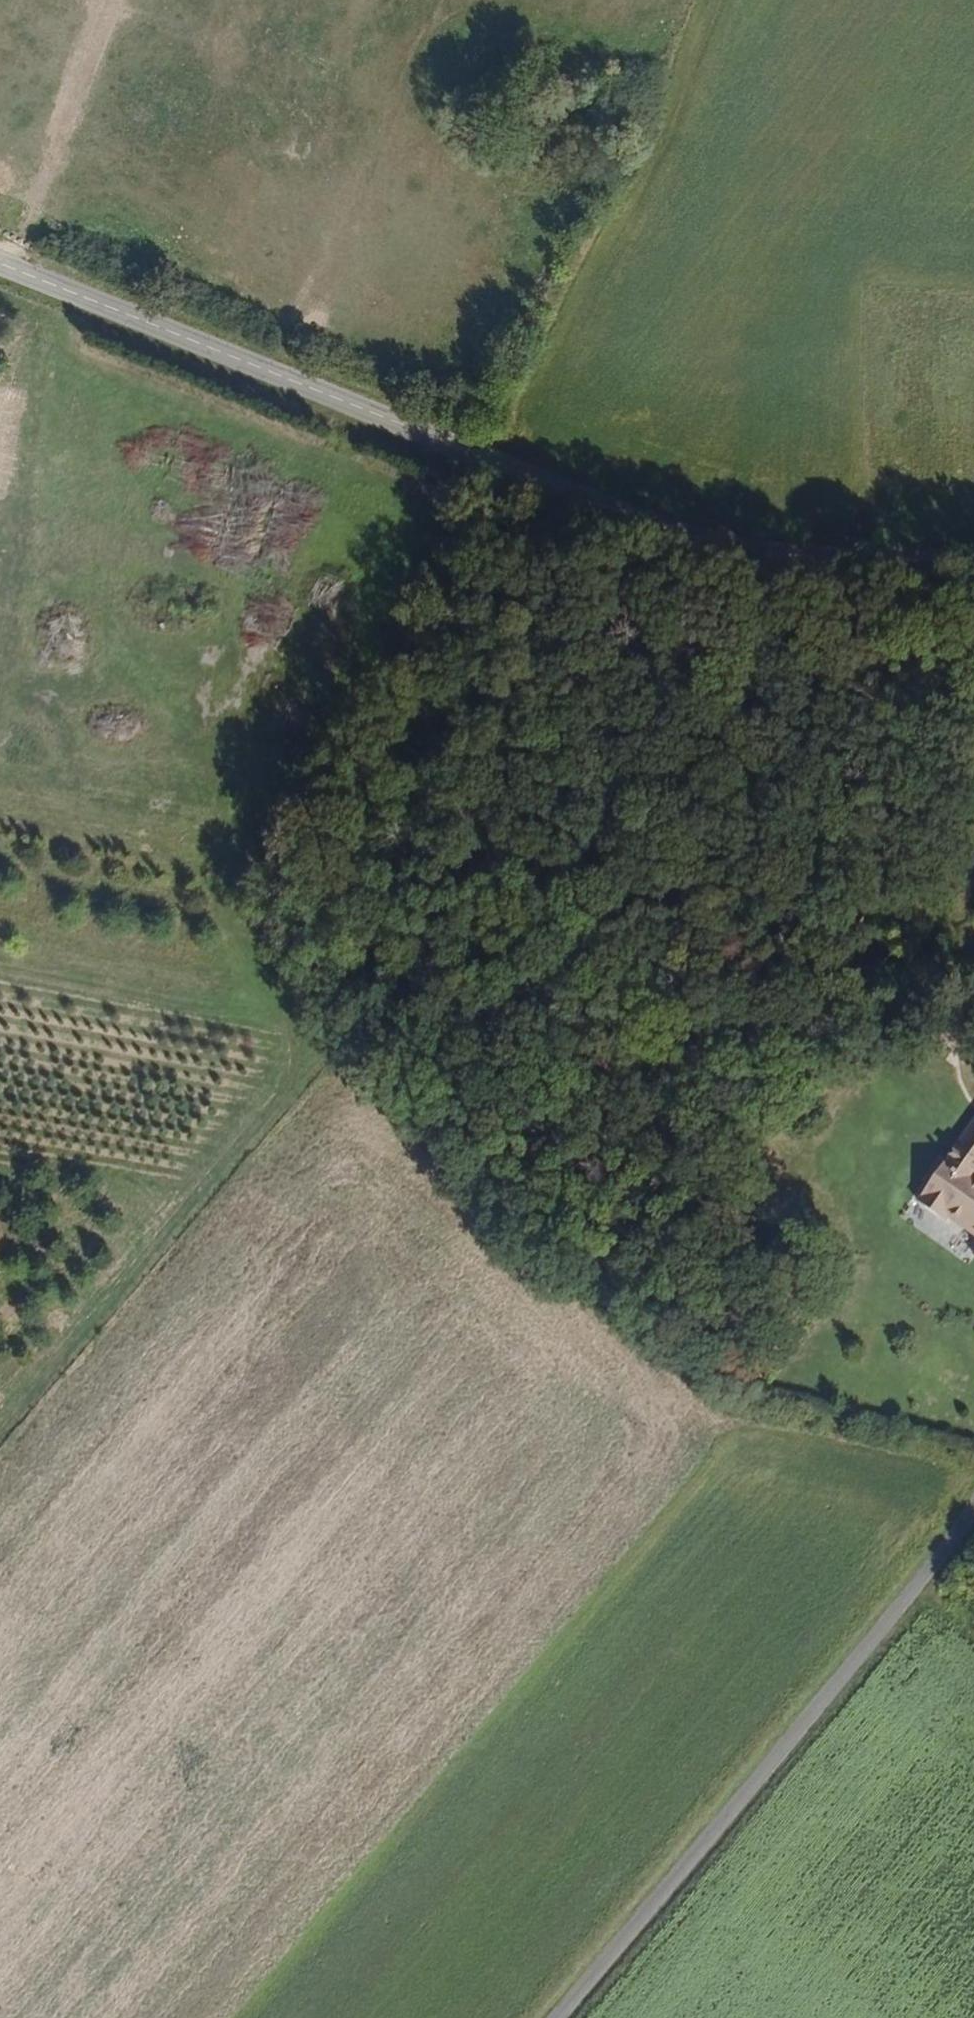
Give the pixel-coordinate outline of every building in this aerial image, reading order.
[(965,1104),(973,1111),(973,1091),(965,1104)] [(946,1188),(942,1185),(927,1206),(933,1210),(919,1229),(947,1247),(950,1242),(973,1259),(973,1149),(946,1188)]
